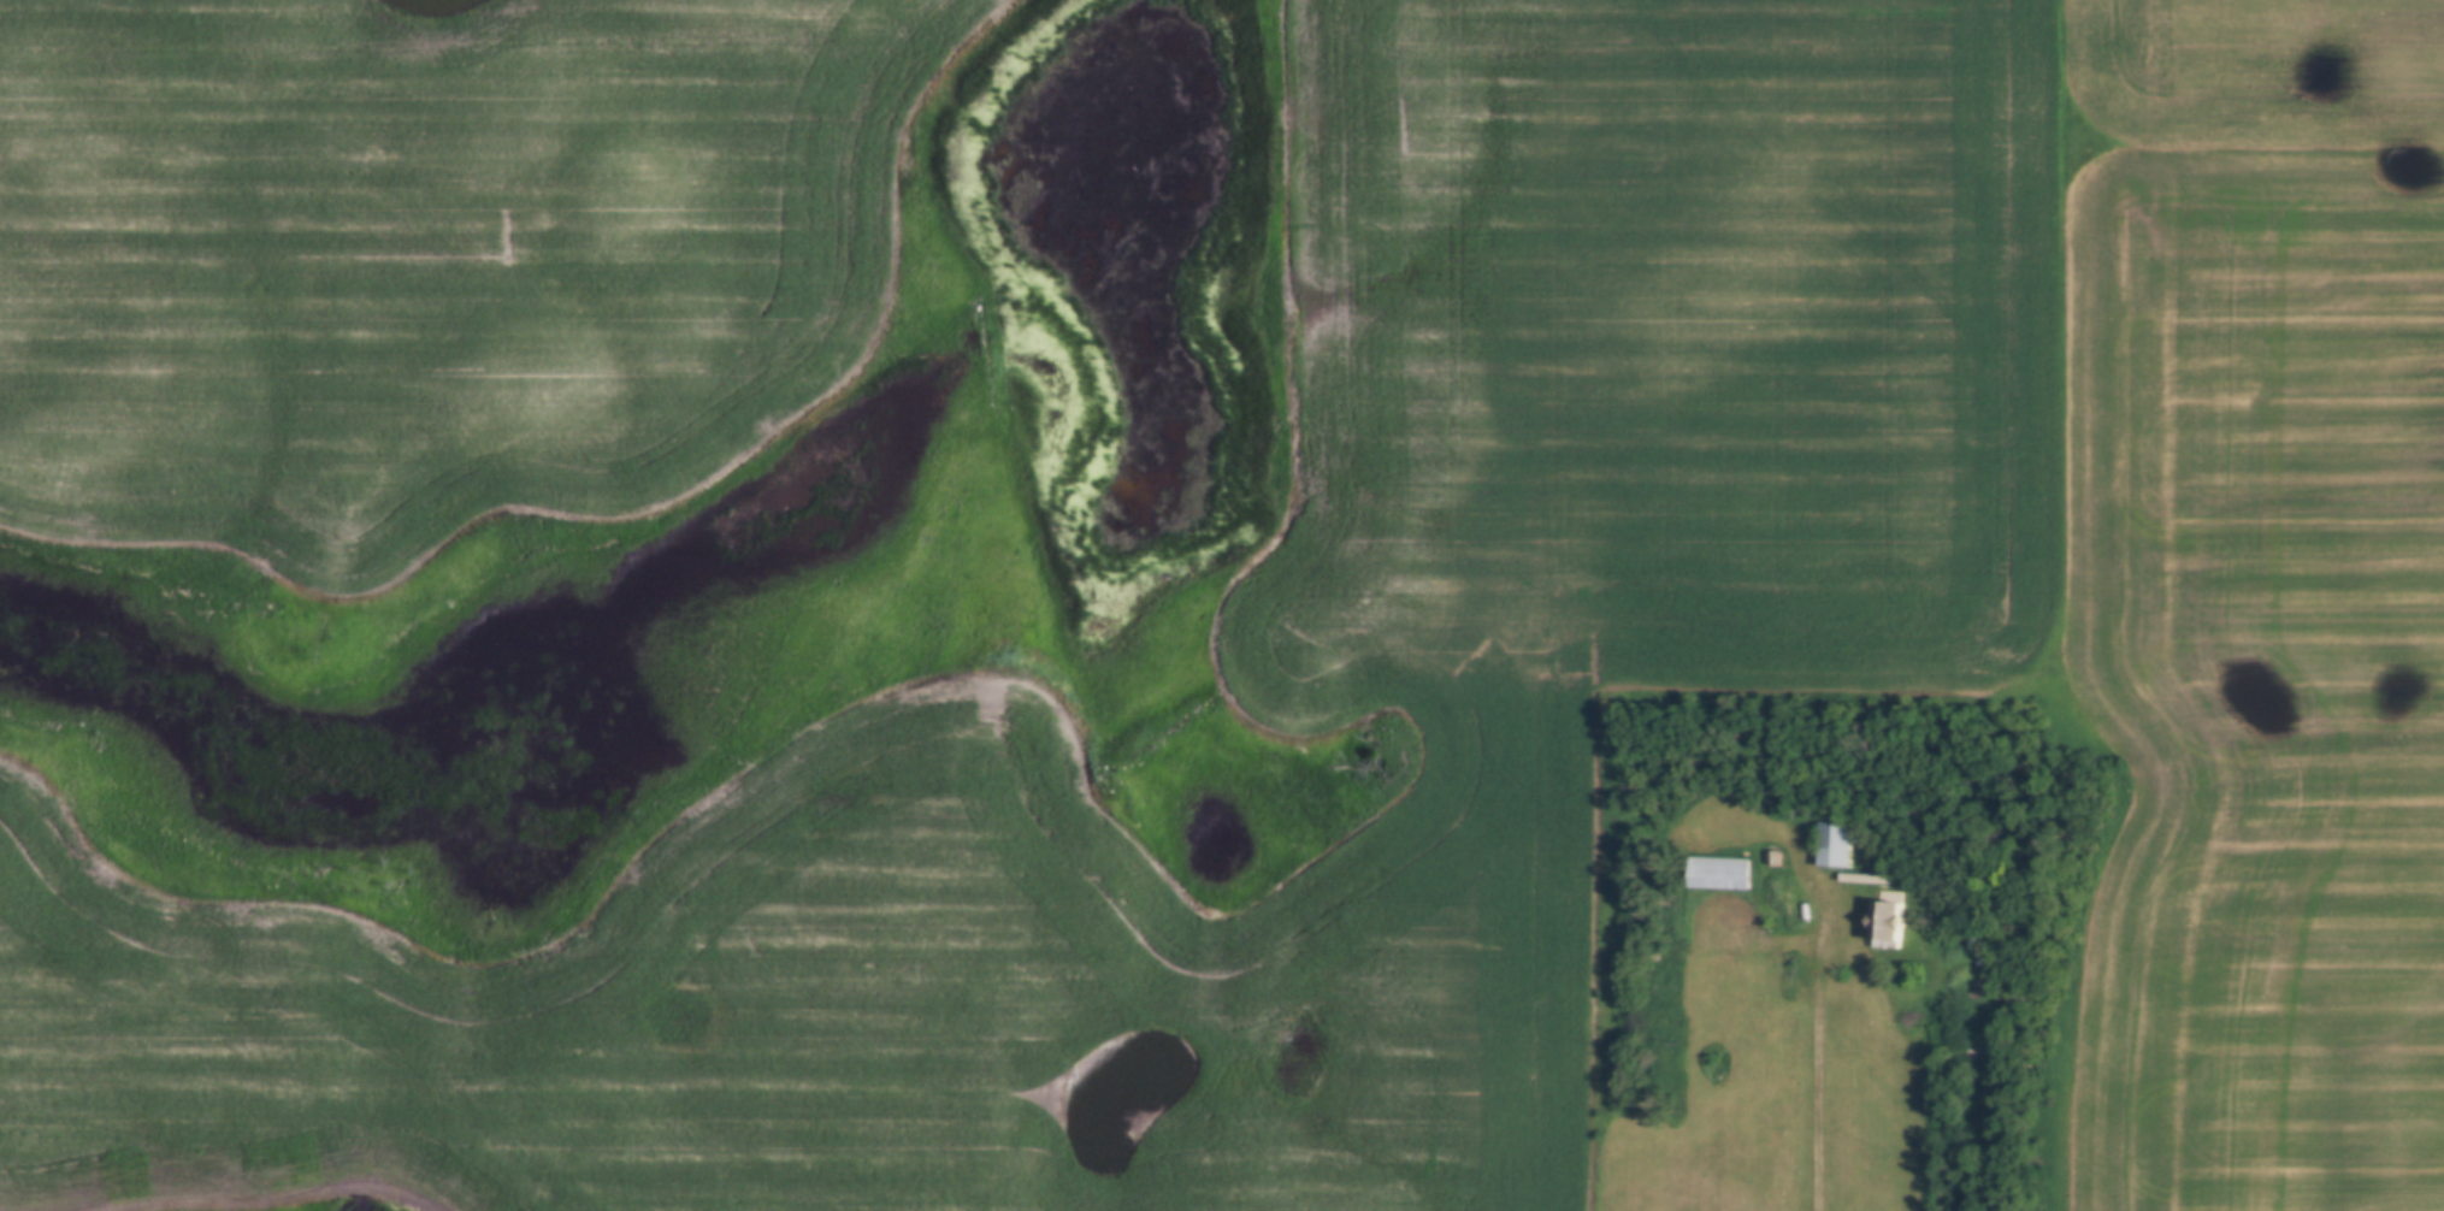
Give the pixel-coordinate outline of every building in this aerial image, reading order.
[(1858,824),(1826,824),(1826,869),(1858,869),(1858,824)] [(1750,859),(1691,858),(1690,890),(1750,891),(1750,859)]
